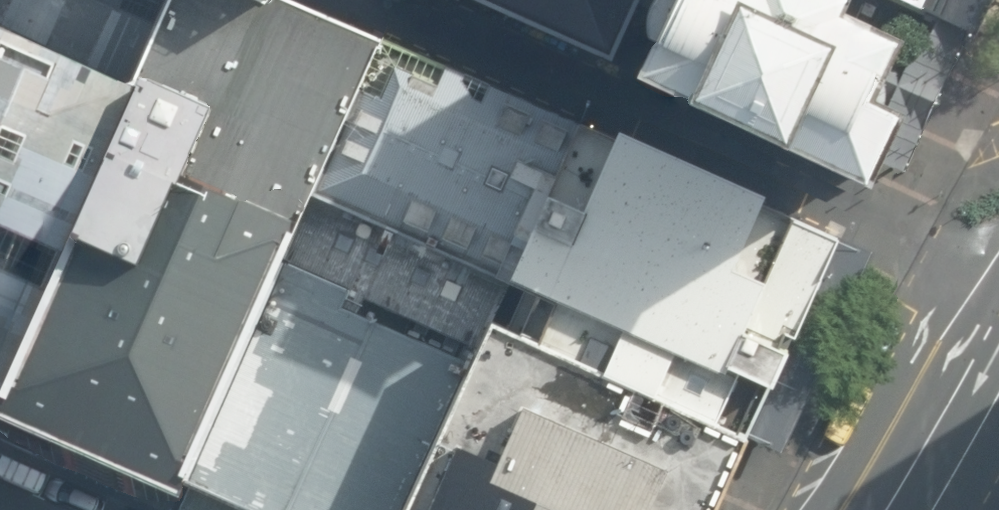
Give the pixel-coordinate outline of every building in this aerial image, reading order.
[(268,0),(175,0),(0,388),(0,413),(171,502),(273,268),(373,39),(282,5),(268,0)] [(175,0),(0,0),(0,388),(175,0)] [(612,65),(644,0),(473,0),(612,65)] [(627,83),(867,193),(901,120),(868,105),(897,43),(838,16),(845,0),(665,0),(627,83)] [(932,18),(941,0),(892,0),(932,18)] [(373,39),(273,268),(471,360),(486,333),(571,129),(373,39)] [(571,129),(486,333),(741,449),(833,249),(571,129)] [(171,502),(191,509),(404,509),(471,360),(273,268),(171,502)] [(486,333),(471,360),(404,509),(714,509),(741,449),(486,333)]
